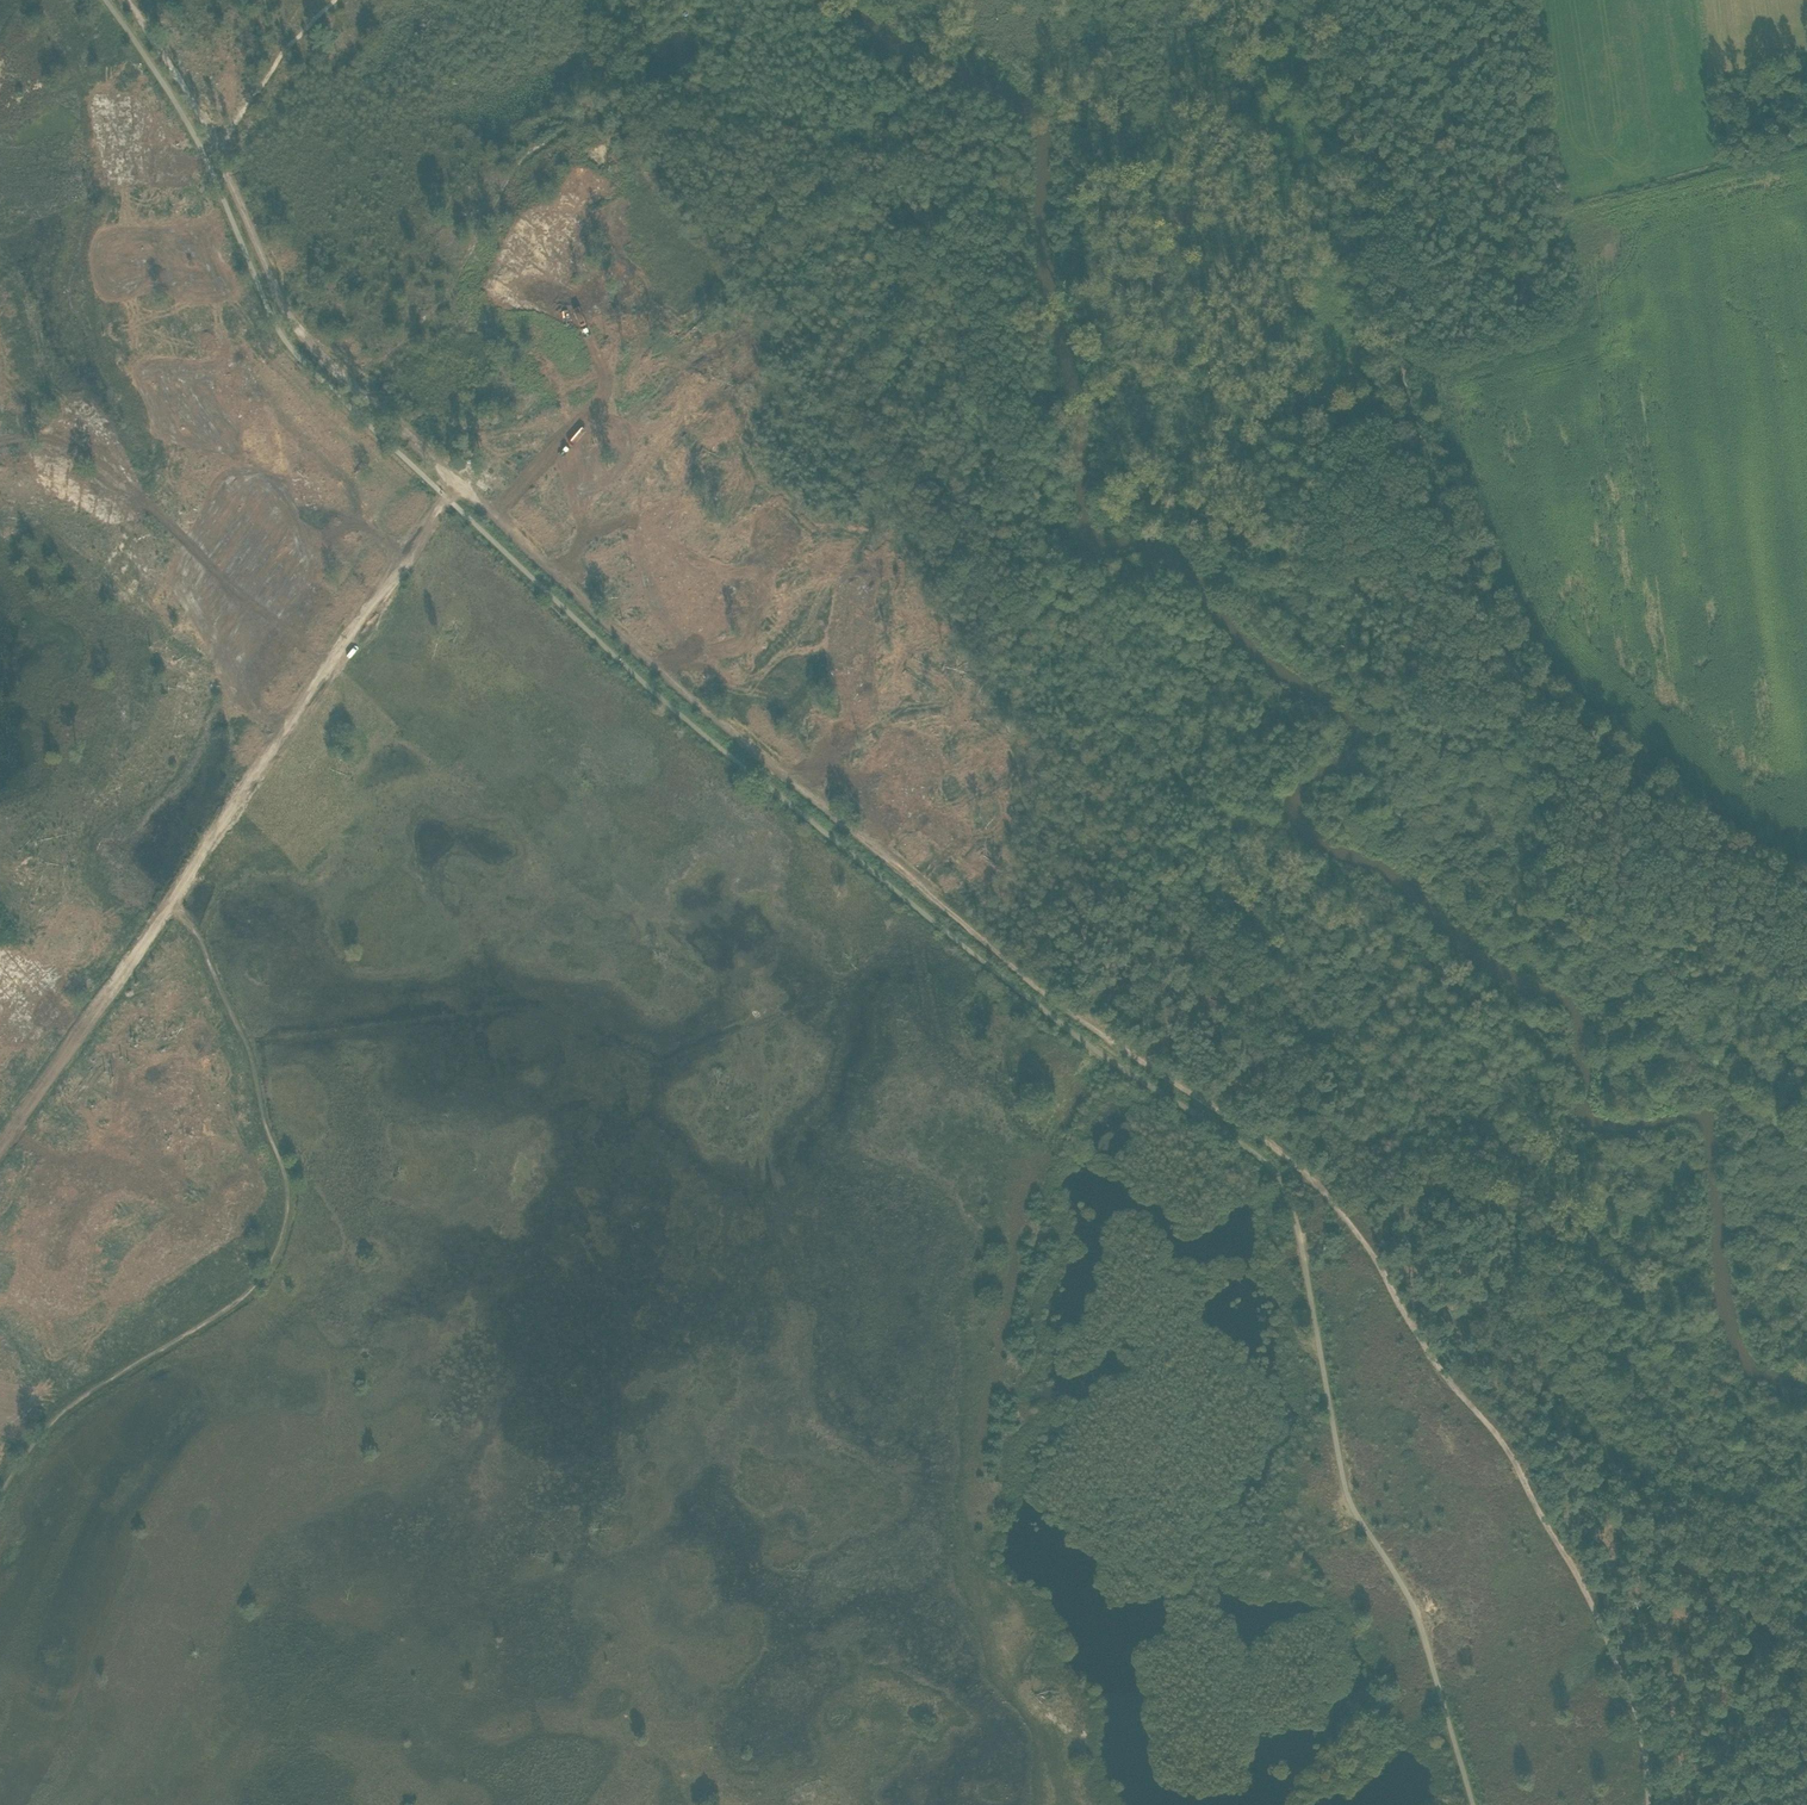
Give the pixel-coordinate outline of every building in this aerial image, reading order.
[(676,77),(670,81),(674,86),(680,82),(676,77)] [(676,91),(672,83),(667,87),(671,94),(676,91)]
